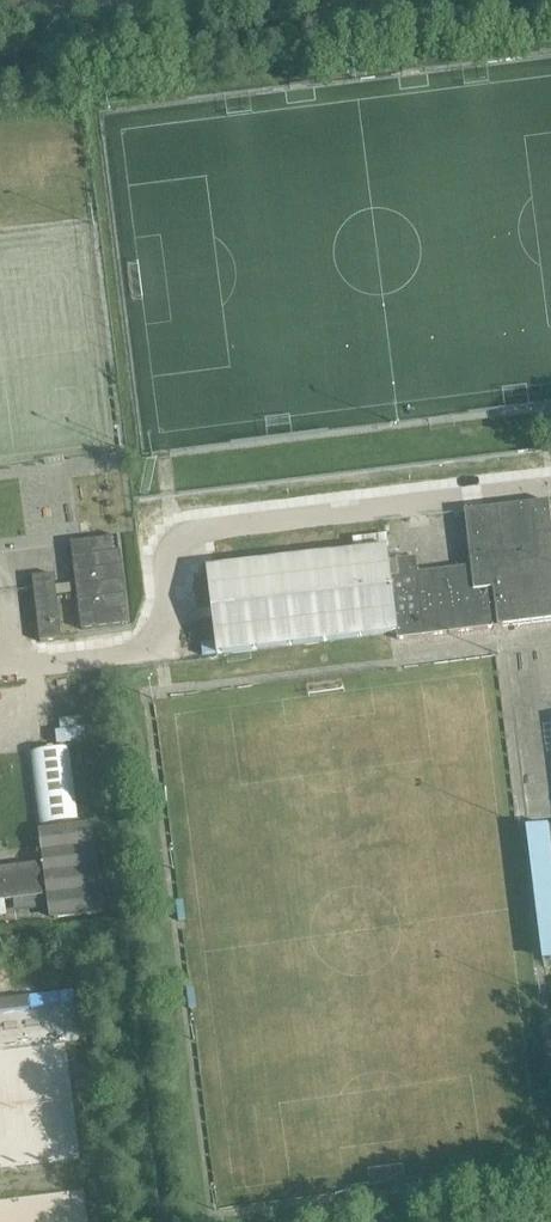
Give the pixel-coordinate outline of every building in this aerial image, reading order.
[(471,568),(418,574),(416,559),(389,562),(388,548),(207,570),(217,655),(397,633),(398,640),(550,621),(550,517),(549,503),(465,513),(471,568)] [(71,543),(81,630),(129,624),(119,538),(71,543)] [(32,578),(40,642),(62,640),(54,575),(32,578)] [(85,714),(59,717),(60,728),(86,725),(85,714)] [(88,725),(55,729),(56,743),(90,740),(88,725)] [(78,821),(69,749),(31,753),(40,826),(78,821)] [(545,960),(550,960),(550,824),(528,826),(545,960)] [(53,919),(101,913),(91,826),(41,832),(44,864),(0,870),(0,901),(50,895),(53,919)]
